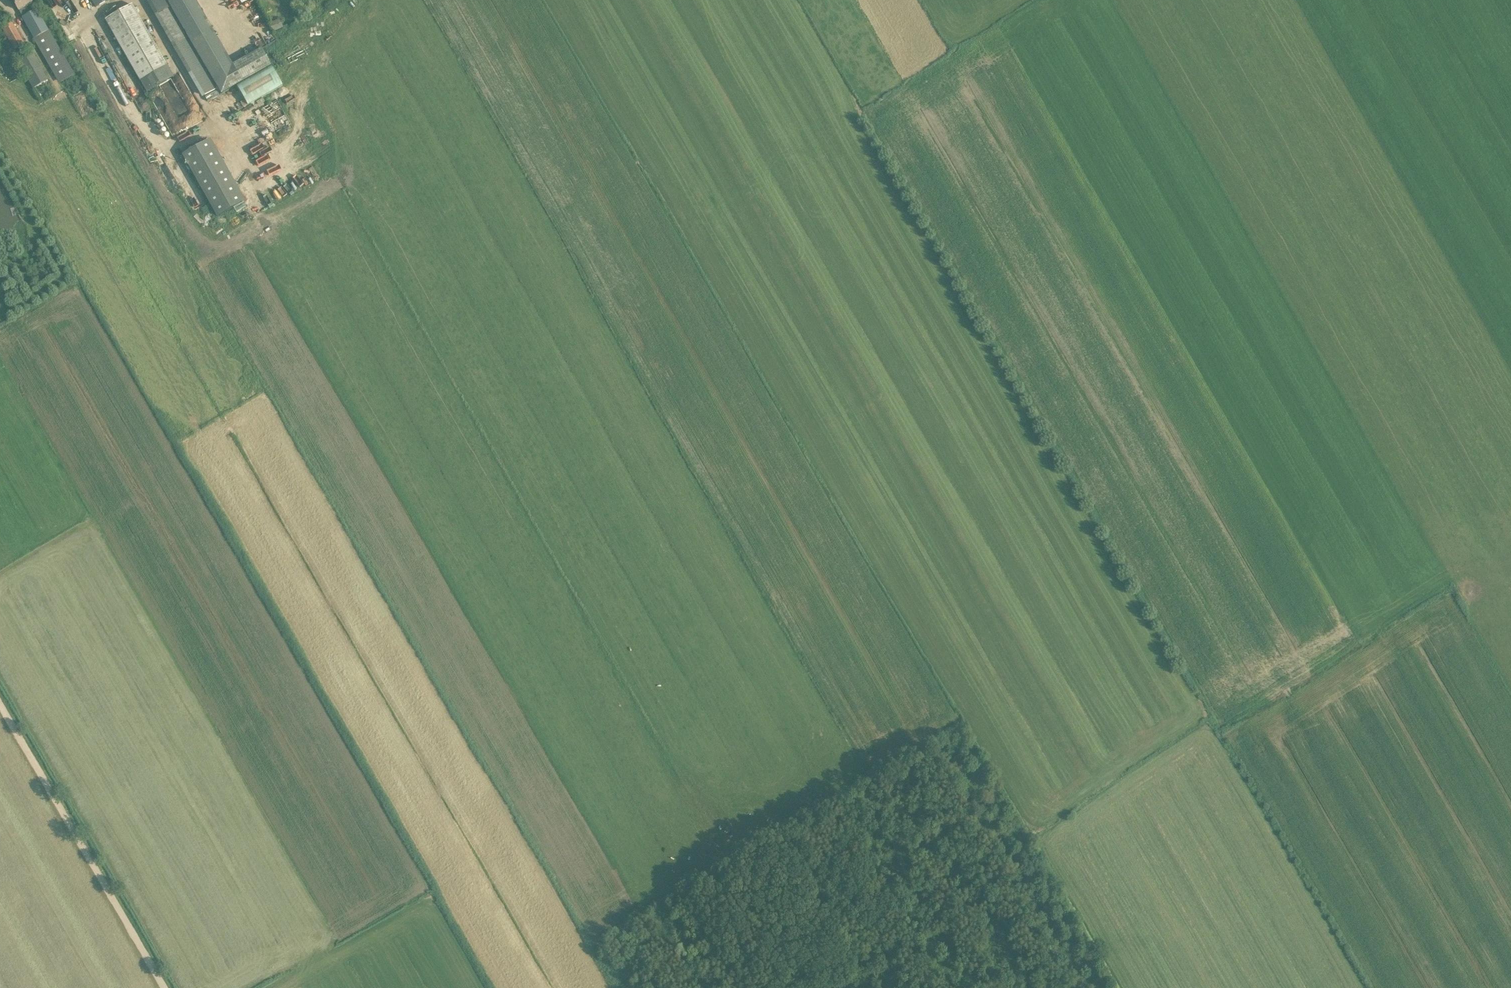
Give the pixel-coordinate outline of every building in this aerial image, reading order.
[(26,7),(32,3),(30,0),(13,0),(58,81),(61,82),(74,75),(63,55),(62,55),(37,9),(29,13),(26,7)] [(232,65),(195,0),(152,0),(149,2),(156,14),(155,15),(173,47),(202,97),(217,88),(215,86),(217,85),(221,93),(271,66),(262,49),(232,65)] [(141,82),(168,66),(133,5),(106,20),(141,82)] [(271,24),(274,31),(282,28),(279,21),(271,24)] [(27,49),(24,44),(12,23),(3,28),(15,49),(19,47),(22,51),(27,49)] [(33,89),(48,81),(33,53),(18,61),(33,89)] [(210,138),(182,155),(218,216),(246,200),(210,138)]
